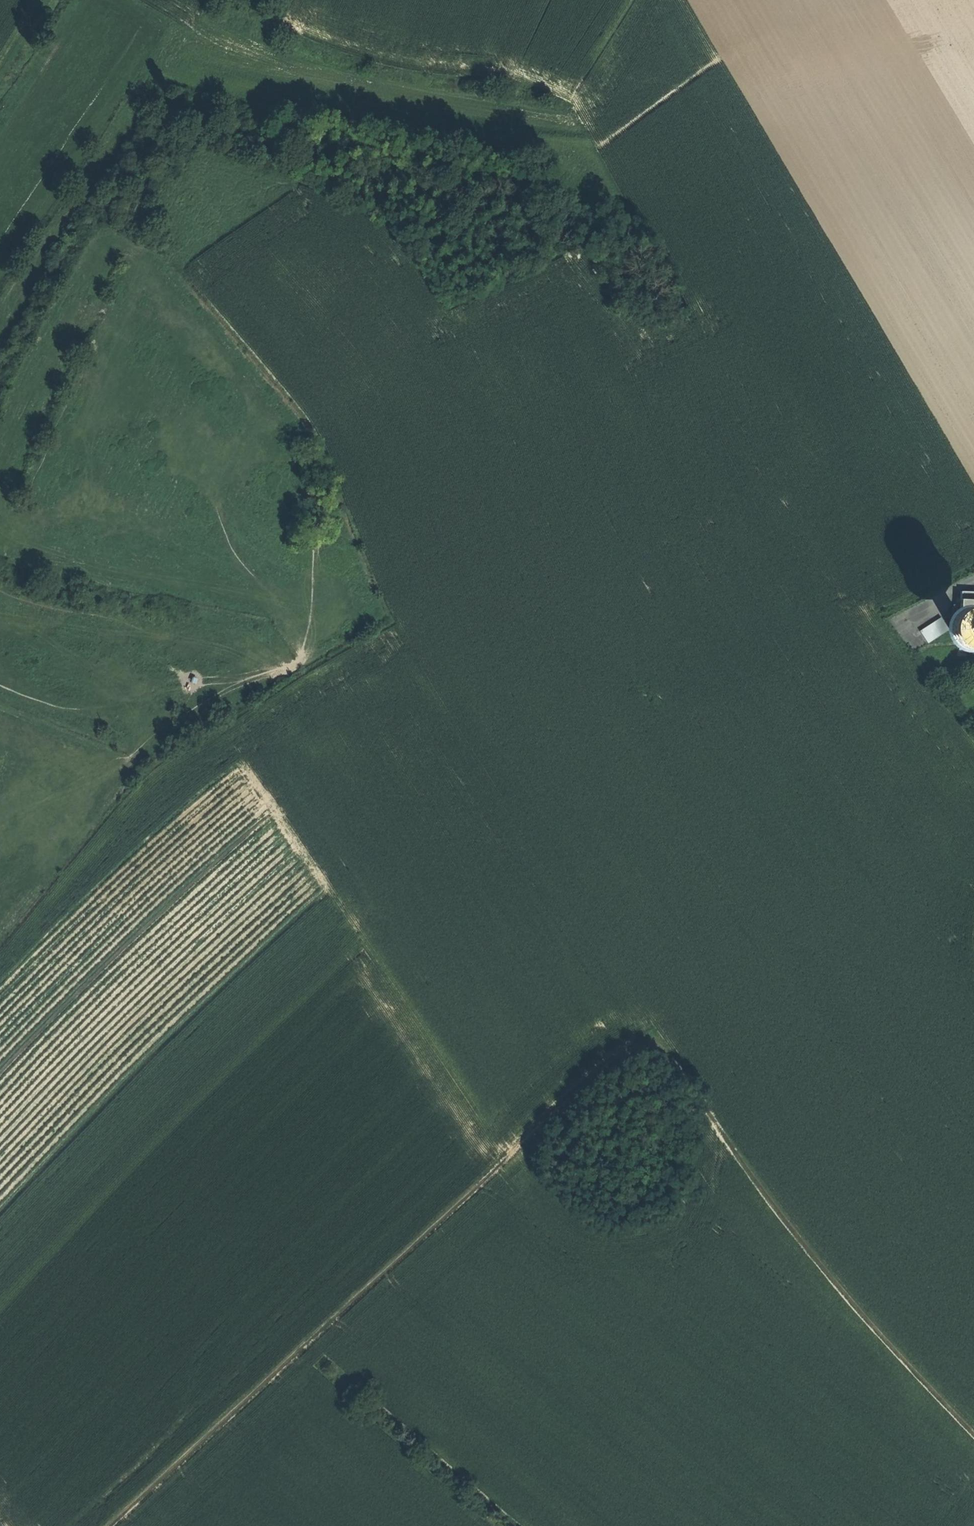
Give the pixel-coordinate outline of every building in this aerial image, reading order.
[(973,642),(973,592),(961,591),(960,621),(962,622),(964,623),(965,624),(966,625),(966,627),(966,629),(966,631),(966,632),(965,634),(965,641),(973,642)] [(937,619),(920,631),(928,643),(945,632),(937,619)] [(964,623),(962,622),(960,621),(959,621),(957,621),(955,622),(953,623),(952,625),(952,627),(951,629),(952,631),(953,633),(954,634),(956,635),(957,636),(959,636),(961,636),(962,635),(964,634),(966,632),(966,631),(966,629),(966,627),(966,625),(965,624),(964,623)]
